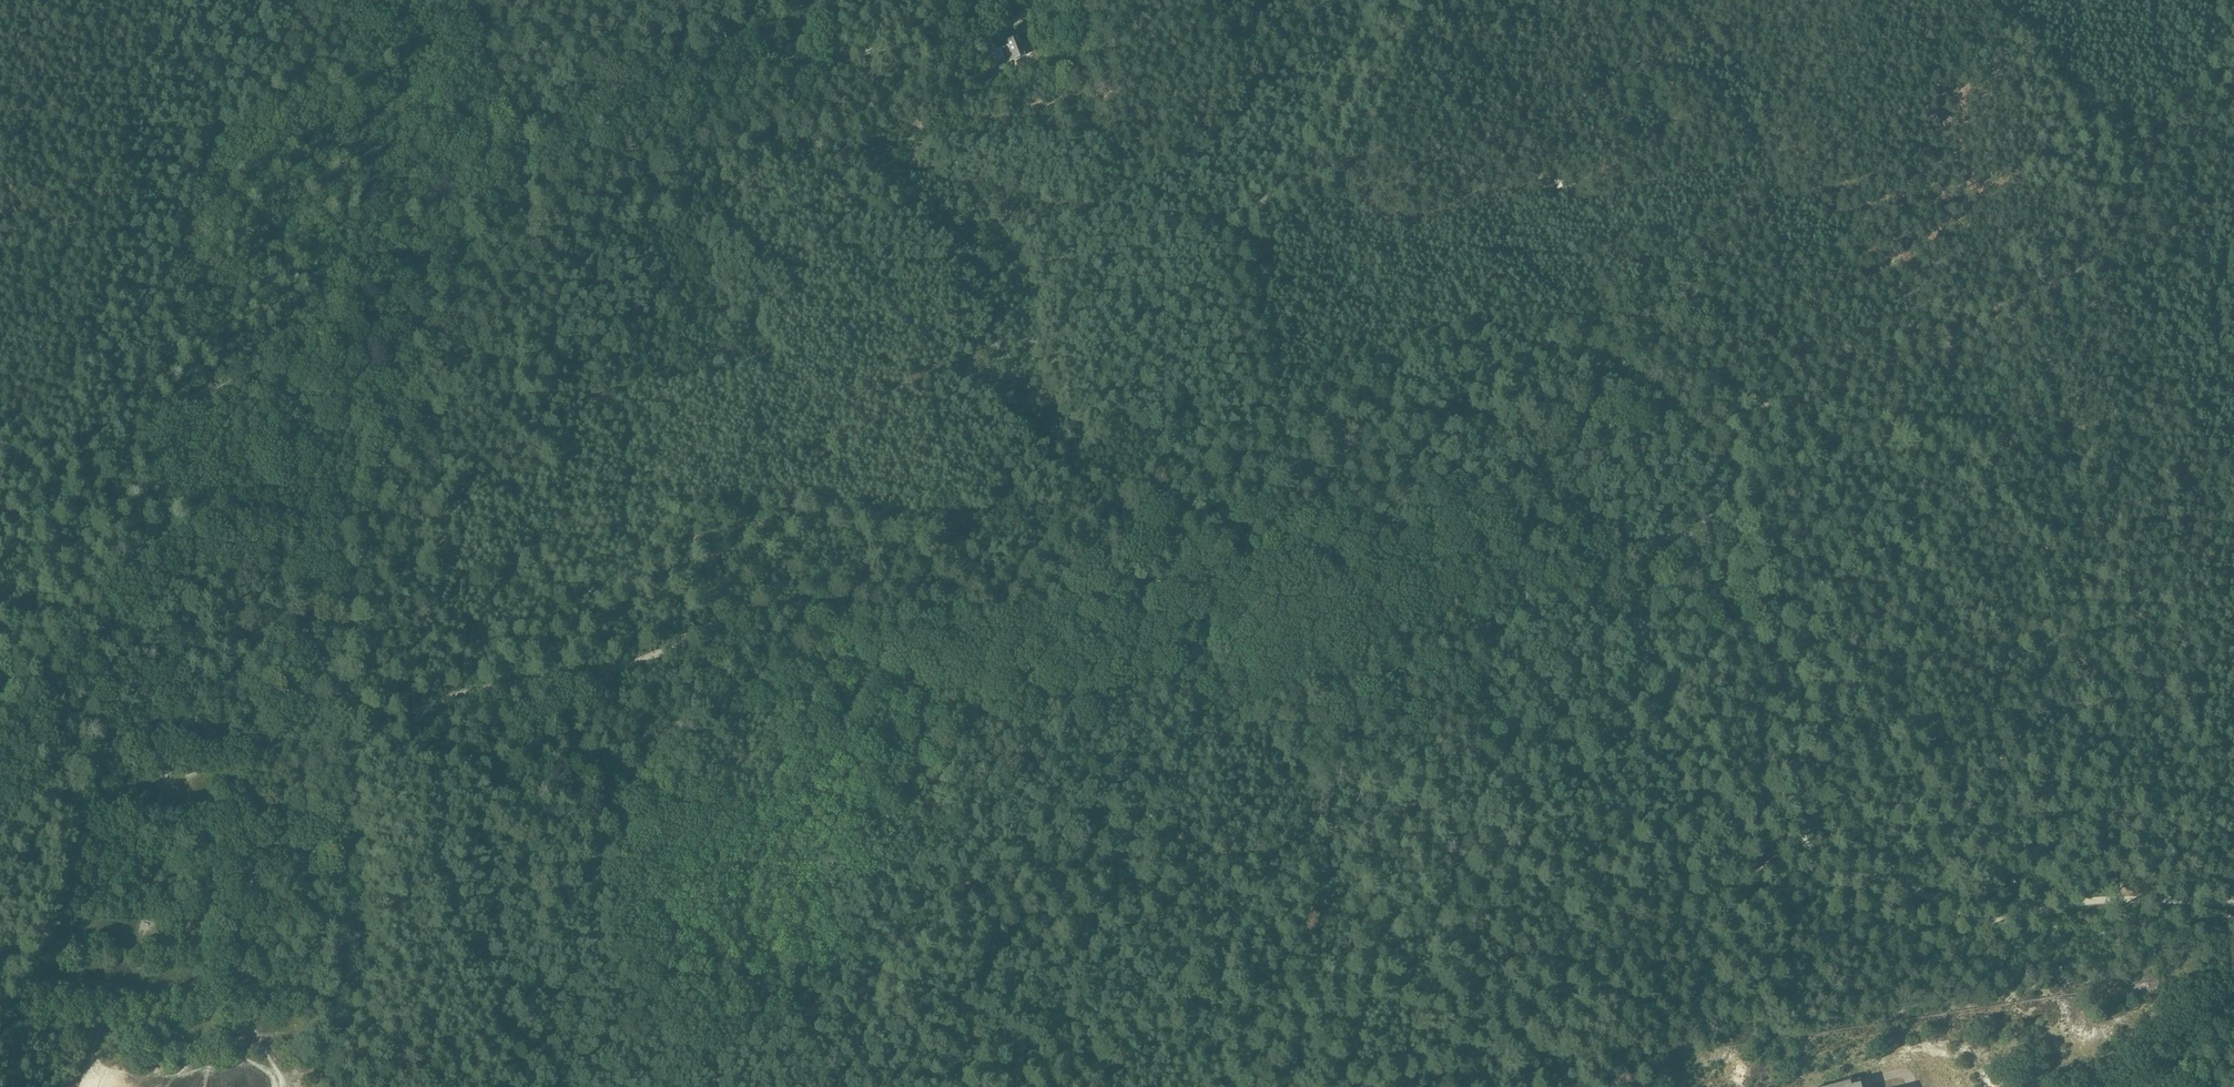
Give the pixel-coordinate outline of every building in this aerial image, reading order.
[(1003,48),(1009,62),(1027,55),(1019,36),(1007,41),(1009,45),(1003,48)] [(1006,66),(993,71),(996,79),(1010,74),(1006,66)] [(247,883),(257,884),(258,876),(248,875),(247,883)]
